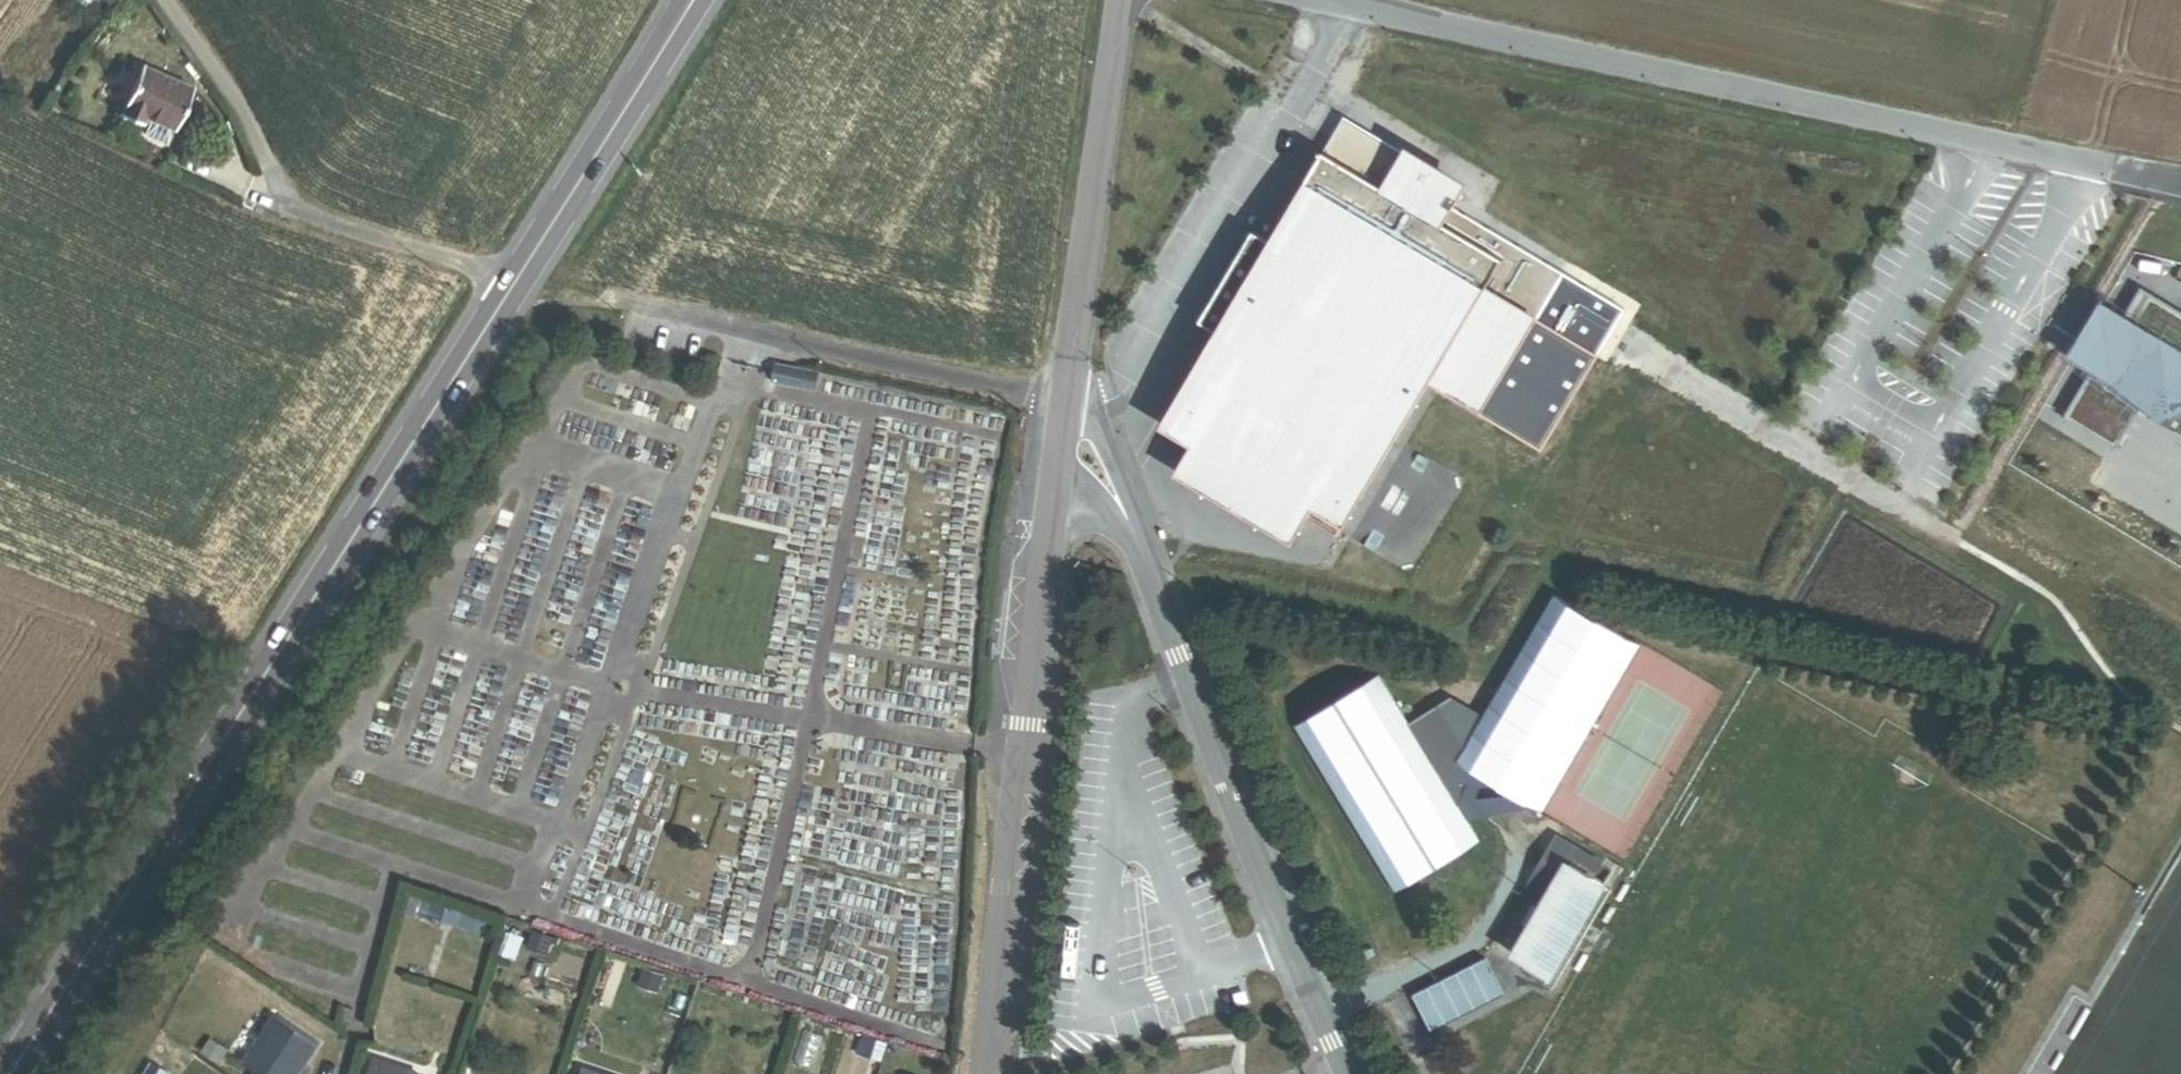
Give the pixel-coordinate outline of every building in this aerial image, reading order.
[(101,0),(79,0),(94,10),(101,0)] [(148,118),(176,130),(194,86),(146,65),(126,113),(146,122),(148,118)] [(1294,537),(1311,507),(1343,526),(1429,382),(1480,413),(1563,273),(1453,208),(1464,189),(1344,117),(1270,241),(1253,231),(1199,322),(1216,332),(1164,419),(1196,438),(1178,468),(1294,537)] [(2138,289),(2121,317),(2101,305),(2072,356),(2092,368),(2064,416),(2115,446),(2143,397),(2180,419),(2180,314),(2138,289)] [(773,383),(800,388),(803,370),(776,366),(773,383)] [(1293,726),(1394,892),(1481,840),(1380,673),(1293,726)] [(1522,973),(1553,991),(1613,891),(1595,881),(1602,868),(1555,840),(1528,886),(1550,900),(1543,912),(1531,932),(1516,958),(1527,965),(1522,973)] [(427,918),(432,905),(411,898),(404,917),(416,921),(418,915),(427,918)] [(1531,932),(1543,912),(1532,905),(1520,925),(1531,932)] [(482,936),(486,925),(467,918),(463,929),(482,936)] [(552,943),(531,936),(525,955),(546,962),(552,943)] [(523,943),(509,938),(501,961),(514,966),(523,943)] [(1489,1000),(1474,968),(1431,988),(1446,1019),(1489,1000)] [(657,995),(664,977),(643,969),(636,987),(657,995)] [(316,1046),(275,1019),(245,1065),(248,1067),(258,1073),(298,1073),(316,1046)] [(373,1064),(369,1073),(405,1073),(373,1064)]
